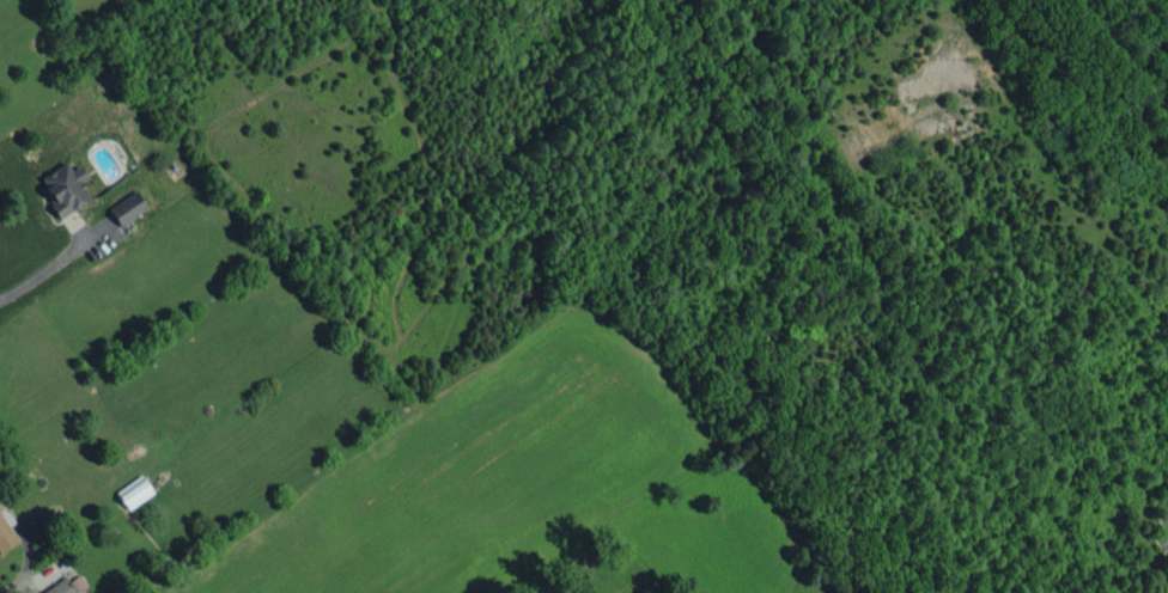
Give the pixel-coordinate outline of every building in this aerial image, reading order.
[(79,164),(70,170),(65,162),(37,179),(60,217),(91,198),(81,182),(87,178),(79,164)] [(148,207),(135,189),(108,208),(120,226),(148,207)] [(128,509),(153,492),(141,474),(116,492),(128,509)] [(19,540),(0,512),(0,552),(19,540)] [(66,576),(40,592),(77,592),(66,576)]
